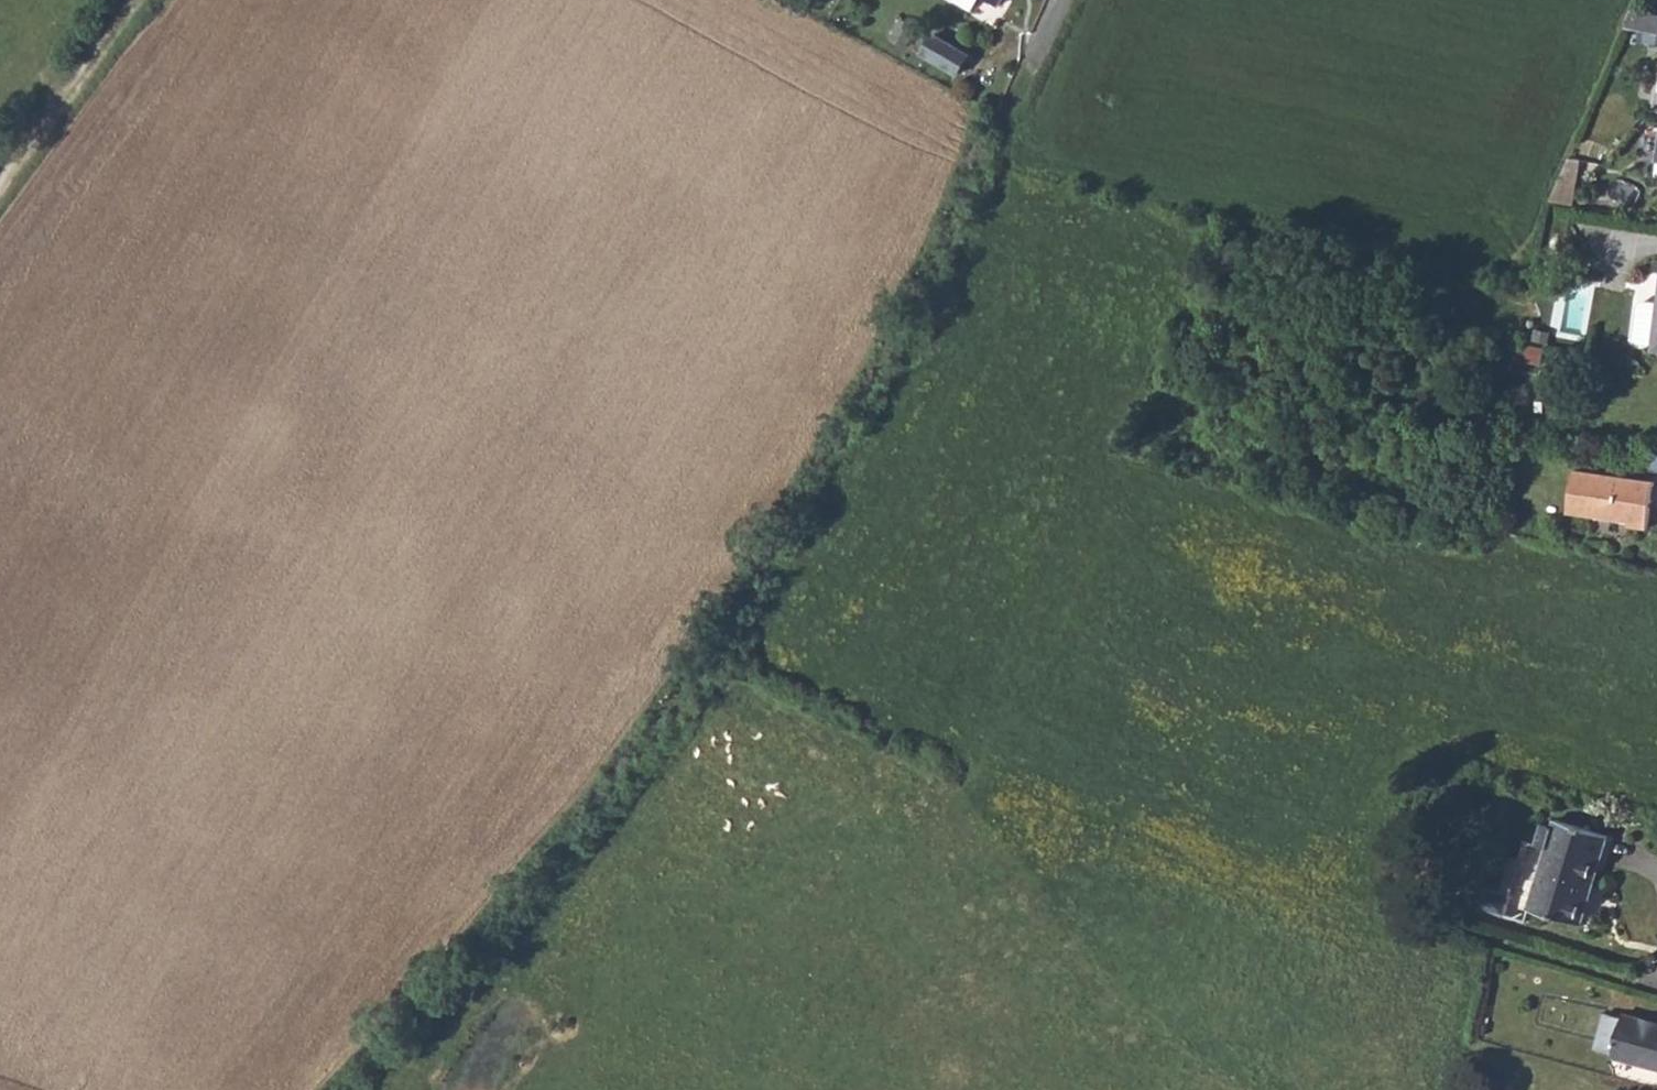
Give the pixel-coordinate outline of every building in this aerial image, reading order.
[(967,11),(974,0),(948,0),(967,11)] [(1632,9),(1624,26),(1656,32),(1656,13),(1632,9)] [(917,53),(953,74),(964,56),(928,35),(917,53)] [(1639,341),(1653,343),(1653,349),(1656,349),(1656,303),(1643,301),(1638,341),(1639,341)] [(1648,466),(1656,467),(1656,448),(1650,447),(1648,466)] [(1655,481),(1573,470),(1568,513),(1629,521),(1629,525),(1648,528),(1655,481)] [(1548,846),(1530,908),(1585,924),(1592,897),(1584,894),(1594,857),(1603,859),(1610,831),(1557,816),(1555,824),(1548,846)] [(1548,846),(1555,824),(1542,821),(1536,843),(1548,846)] [(1512,895),(1487,887),(1481,907),(1507,915),(1512,895)] [(1598,1050),(1615,1054),(1615,1058),(1633,1062),(1634,1060),(1656,1066),(1656,1023),(1627,1015),(1625,1019),(1608,1015),(1598,1050)]
